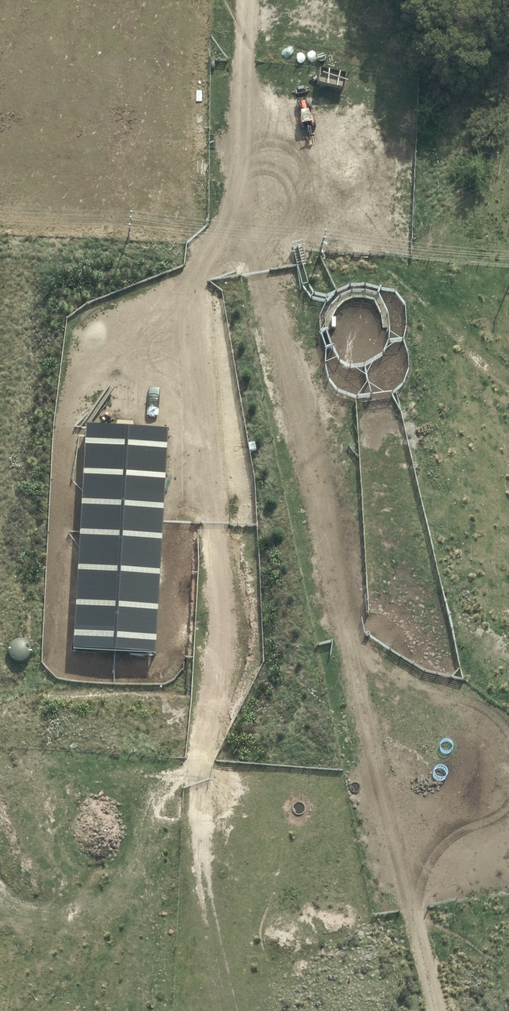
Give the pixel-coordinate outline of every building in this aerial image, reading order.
[(89,424),(75,647),(154,652),(168,429),(89,424)]
